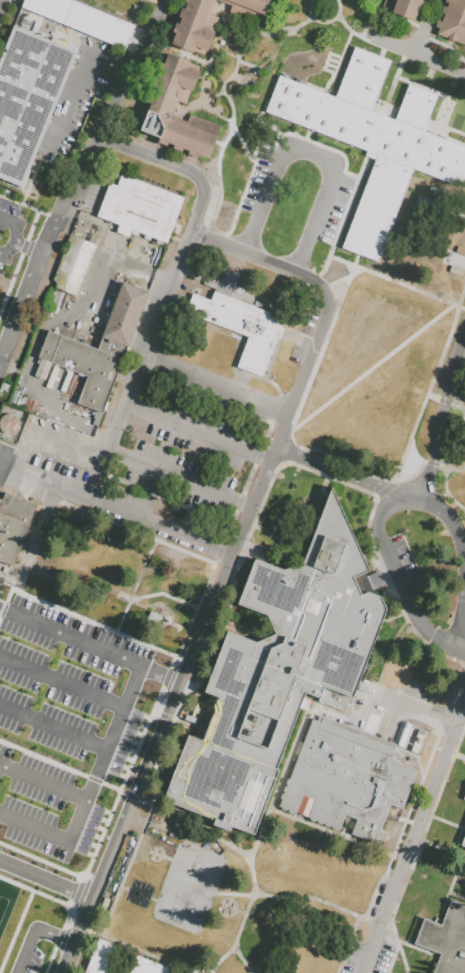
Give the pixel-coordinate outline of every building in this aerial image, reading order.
[(20,9),(24,0),(69,0),(133,26),(123,51),(20,9)] [(90,2),(88,6),(131,24),(141,0),(85,0),(90,2)] [(182,2),(183,0),(218,0),(215,3),(211,15),(218,17),(204,56),(170,44),(174,33),(171,32),(175,22),(178,23),(179,19),(176,18),(180,7),(183,8),(185,3),(182,2)] [(262,16),(218,0),(268,0),(262,16)] [(382,9),(385,0),(420,0),(413,20),(382,9)] [(444,2),(445,0),(464,0),(464,46),(450,41),(437,36),(439,30),(433,28),(436,20),(442,23),(444,15),(440,13),(443,6),(447,7),(449,3),(444,2)] [(22,188),(0,179),(0,56),(12,26),(76,51),(22,188)] [(464,186),(464,146),(423,133),(435,94),(405,84),(394,119),(371,112),(388,59),(350,47),(335,95),(275,76),(263,115),(366,147),(364,156),(370,158),(342,250),(380,261),(409,169),(464,186)] [(189,115),(219,125),(206,161),(186,154),(187,151),(183,149),(182,152),(155,143),(157,137),(140,131),(149,104),(144,103),(163,51),(189,61),(188,63),(199,67),(186,105),(177,102),(172,116),(187,121),(189,115)] [(109,182),(96,216),(119,225),(116,232),(128,236),(131,229),(167,243),(184,197),(121,174),(117,186),(109,182)] [(5,241),(15,217),(0,211),(0,239),(5,241)] [(86,223),(76,220),(72,231),(82,235),(81,239),(94,244),(101,224),(88,219),(86,223)] [(49,287),(76,296),(95,245),(69,235),(49,287)] [(122,285),(102,337),(127,347),(147,294),(122,285)] [(48,288),(39,315),(48,318),(50,312),(54,313),(61,293),(48,288)] [(261,378),(236,368),(248,338),(184,313),(191,294),(209,301),(213,292),(283,318),(280,326),(283,327),(278,340),(276,339),(261,378)] [(37,358),(40,359),(33,377),(43,381),(50,363),(87,377),(77,404),(103,414),(123,360),(97,350),(47,332),(37,358)] [(123,360),(127,347),(102,337),(97,350),(123,360)] [(331,487),(369,570),(353,578),(361,595),(367,592),(381,598),(386,610),(382,620),(349,706),(346,705),(344,712),(318,702),(319,698),(305,693),(276,769),(279,770),(254,835),(232,826),(230,831),(213,825),(215,820),(163,800),(188,735),(202,740),(205,732),(218,698),(203,692),(227,631),(256,642),(274,634),(266,615),(237,604),(255,559),(283,571),(303,562),(331,487)] [(15,568),(38,507),(7,495),(4,503),(0,502),(0,562),(15,568)] [(372,734),(379,716),(368,712),(362,730),(372,734)] [(284,792),(282,791),(284,786),(286,786),(286,785),(284,784),(286,779),(288,779),(312,719),(316,721),(318,716),(395,745),(393,750),(396,751),(392,761),(416,770),(401,810),(390,806),(380,830),(387,833),(383,842),(377,839),(375,844),(339,830),(338,832),(323,826),(324,824),(322,823),(322,825),(316,823),(317,821),(315,821),(314,822),(309,820),(309,819),(293,812),(292,814),(287,812),(288,810),(286,809),(285,811),(280,809),(280,807),(278,807),(281,799),(279,799),(281,793),(283,794),(284,792)] [(450,902),(464,908),(464,972),(433,972),(440,955),(414,945),(424,919),(441,926),(450,902)] [(113,969),(123,972),(86,972),(99,939),(121,948),(113,969)] [(169,967),(167,972),(129,972),(136,954),(169,967)]
